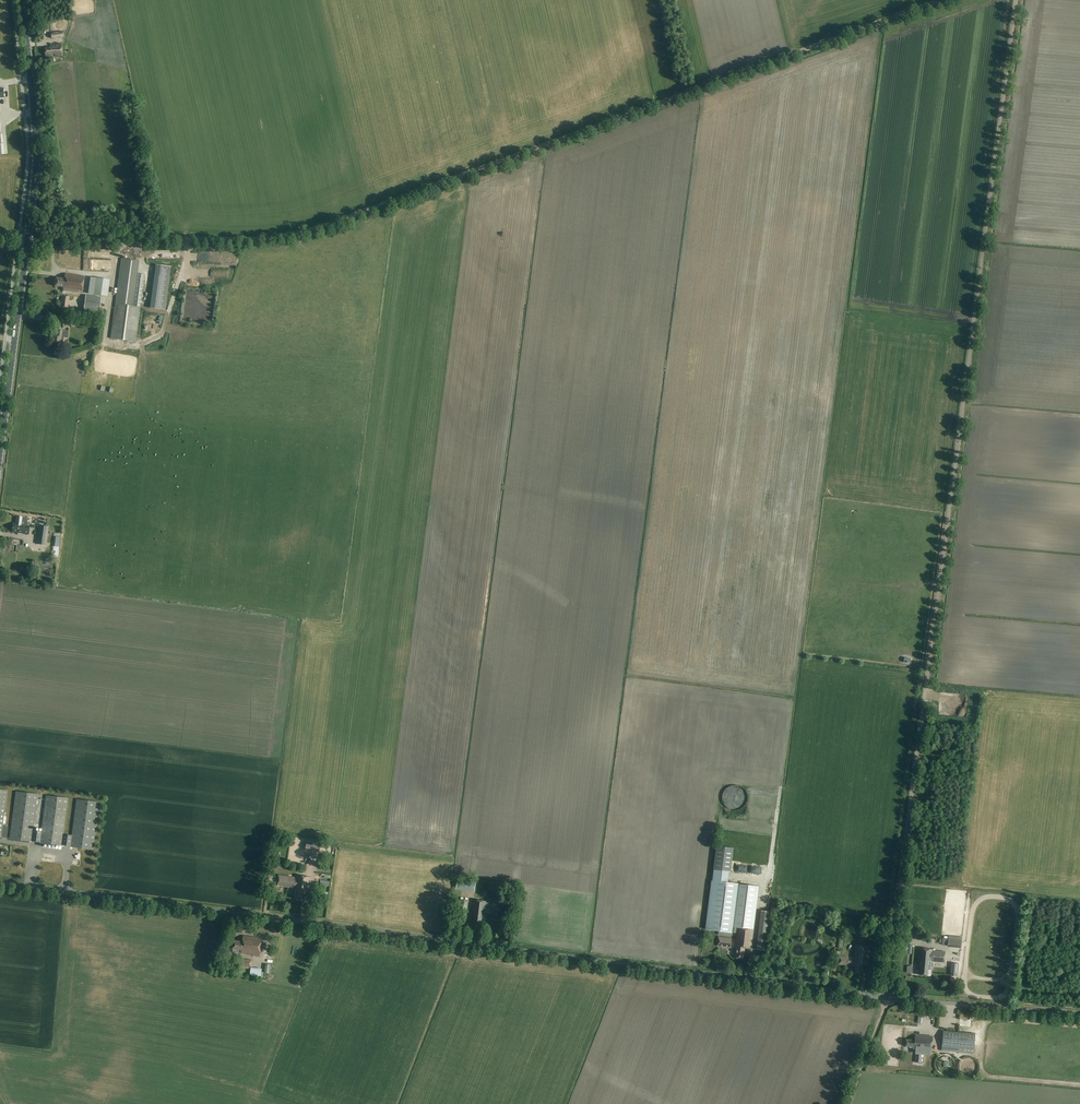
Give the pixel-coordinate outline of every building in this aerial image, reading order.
[(62,56),(61,44),(49,45),(49,47),(44,48),(45,56),(50,56),(52,56),(52,55),(55,55),(55,56),(62,56)] [(136,342),(144,274),(137,274),(139,260),(120,258),(110,339),(136,342)] [(168,268),(152,266),(148,309),(164,310),(168,268)] [(82,293),(85,277),(66,274),(65,279),(57,278),(55,286),(64,288),(63,291),(82,293)] [(67,309),(69,295),(62,294),(60,308),(67,309)] [(99,317),(101,297),(86,295),(83,315),(99,317)] [(67,338),(68,331),(58,330),(57,337),(54,336),(52,348),(59,349),(60,345),(61,345),(62,337),(67,338)] [(28,518),(27,518),(22,518),(22,517),(17,516),(16,524),(13,524),(12,533),(18,534),(18,533),(21,533),(21,534),(28,535),(30,526),(27,525),(28,518)] [(46,546),(49,527),(38,525),(36,544),(46,546)] [(748,799),(748,798),(748,797),(748,796),(747,795),(747,793),(747,792),(746,791),(745,791),(745,790),(744,789),(743,788),(742,787),(741,787),(740,786),(739,786),(738,786),(737,785),(736,785),(735,785),(734,785),(733,785),(732,786),(731,786),(730,786),(729,787),(728,787),(727,788),(726,789),(725,790),(725,791),(724,791),(724,792),(723,793),(723,795),(723,796),(722,797),(722,798),(722,799),(723,800),(723,801),(723,802),(724,803),(724,804),(725,805),(725,806),(726,807),(727,807),(728,808),(729,809),(730,809),(731,810),(732,810),(733,810),(734,810),(735,810),(736,810),(737,810),(738,810),(739,810),(740,809),(741,809),(742,808),(743,807),(744,807),(745,806),(745,805),(746,804),(747,803),(747,802),(747,801),(748,800),(748,799)] [(41,831),(33,830),(37,795),(15,792),(9,839),(62,845),(70,846),(70,847),(93,850),(99,802),(76,799),(71,835),(63,834),(68,799),(46,796),(41,831)] [(319,852),(321,841),(307,839),(305,850),(319,852)] [(711,881),(705,929),(731,932),(738,933),(738,929),(754,931),(754,930),(759,886),(737,884),(728,883),(729,872),(731,872),(733,848),(716,846),(714,870),(712,881),(711,881)] [(751,857),(751,850),(735,849),(735,857),(751,857)] [(738,863),(737,869),(761,873),(763,859),(756,858),(755,862),(761,863),(760,866),(738,863)] [(279,873),(278,875),(277,886),(295,888),(294,891),(295,891),(294,899),(302,900),(303,891),(309,892),(311,877),(297,875),(279,873)] [(475,892),(476,882),(457,879),(456,889),(475,892)] [(466,912),(468,900),(460,899),(459,910),(466,912)] [(497,916),(499,905),(487,903),(487,902),(474,900),(472,916),(475,916),(474,924),(482,925),(483,917),(486,918),(487,914),(497,916)] [(761,910),(759,930),(756,949),(765,950),(770,911),(761,910)] [(752,949),(754,931),(738,929),(738,933),(736,948),(737,948),(736,958),(744,959),(745,948),(752,949)] [(260,956),(262,938),(244,936),(243,942),(234,940),(232,948),(242,950),(241,953),(260,956)] [(731,948),(732,939),(717,937),(716,946),(731,948)] [(961,948),(961,940),(943,938),(942,945),(947,945),(947,947),(961,948)] [(869,966),(872,947),(856,945),(854,961),(849,961),(849,958),(840,957),(839,965),(856,967),(855,974),(862,975),(863,965),(869,966)] [(945,962),(946,951),(933,950),(933,949),(919,948),(918,966),(920,966),(920,975),(930,976),(931,970),(928,970),(929,967),(932,967),(932,961),(945,962)] [(250,970),(252,960),(240,959),(238,968),(250,970)] [(957,976),(958,965),(951,964),(950,973),(951,973),(950,976),(957,976)] [(974,1054),(976,1034),(944,1031),(942,1051),(974,1054)] [(931,1051),(932,1036),(915,1034),(915,1040),(906,1039),(906,1046),(910,1046),(910,1047),(913,1047),(913,1046),(916,1047),(916,1049),(916,1050),(915,1062),(923,1063),(924,1054),(922,1053),(922,1051),(931,1051)]
